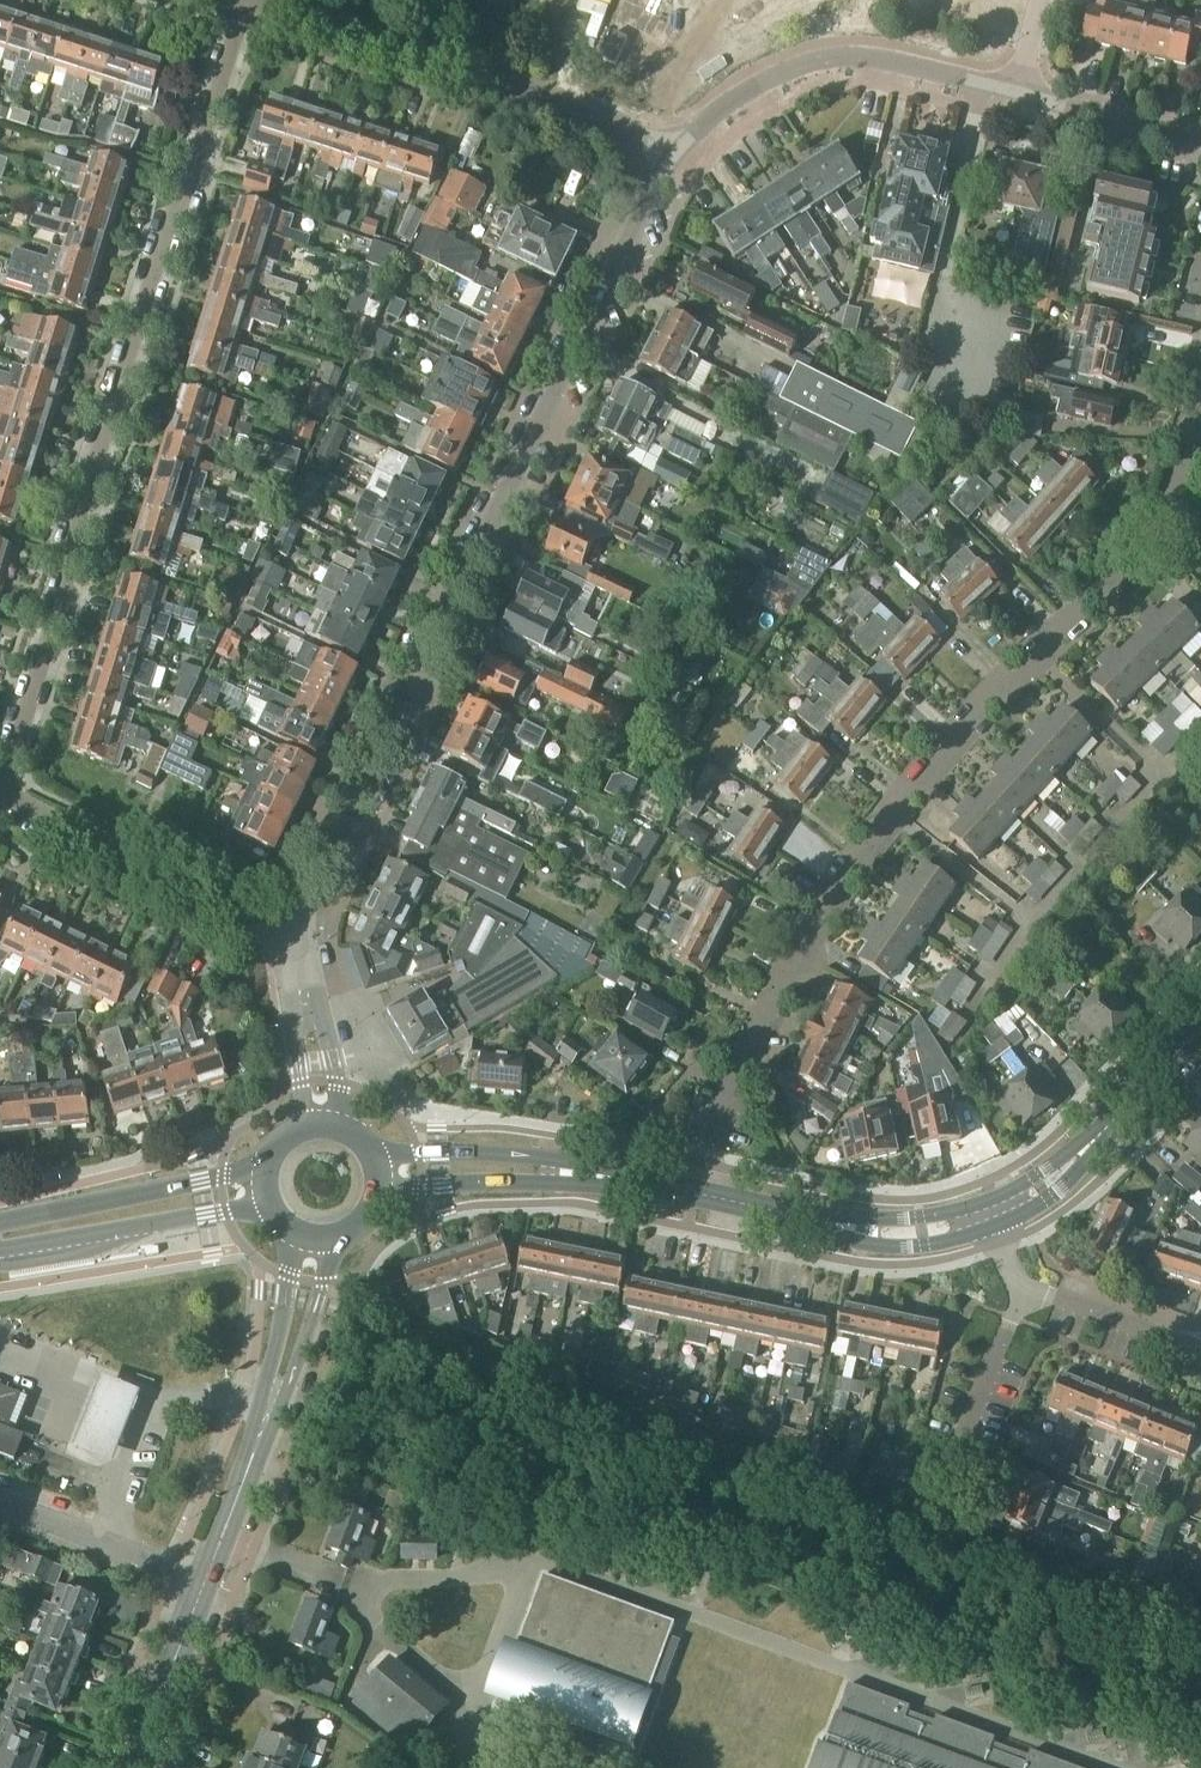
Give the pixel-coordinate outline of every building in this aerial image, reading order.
[(1099,41),(1098,46),(1116,51),(1126,10),(1129,0),(1099,0),(1096,11),(1089,9),(1083,37),(1099,41)] [(1144,1),(1141,0),(1129,0),(1126,10),(1116,51),(1142,57),(1156,0),(1145,0),(1144,1)] [(1142,57),(1169,64),(1179,23),(1153,17),(1157,0),(1156,0),(1142,57)] [(7,50),(9,51),(20,17),(0,10),(0,48),(7,50)] [(1179,23),(1169,64),(1186,68),(1190,53),(1199,55),(1200,46),(1200,15),(1197,14),(1194,27),(1179,23)] [(3,63),(17,67),(8,94),(19,97),(26,77),(43,25),(20,17),(9,51),(7,50),(3,63)] [(66,32),(43,25),(26,77),(37,80),(38,76),(51,80),(56,66),(55,66),(66,32)] [(64,82),(65,83),(59,102),(67,105),(89,40),(66,32),(55,66),(56,66),(68,70),(64,82)] [(114,48),(89,40),(67,105),(82,110),(89,87),(85,86),(89,77),(103,81),(114,48)] [(103,81),(104,82),(100,95),(123,102),(138,56),(114,48),(103,81)] [(153,114),(156,105),(159,95),(161,84),(157,83),(163,64),(138,56),(123,102),(117,121),(109,146),(130,153),(139,134),(122,128),(129,106),(153,114)] [(276,169),(253,162),(245,187),(270,194),(274,181),(283,152),(298,107),(273,98),(266,118),(258,115),(250,142),(271,149),(281,152),(276,169)] [(298,107),(283,152),(274,181),(284,184),(292,155),(296,144),(310,148),(321,114),(298,107)] [(31,117),(14,111),(10,124),(27,129),(31,117)] [(323,153),(319,167),(315,179),(325,183),(329,168),(344,122),(321,114),(310,148),(323,153)] [(104,117),(96,142),(109,146),(117,121),(104,117)] [(57,138),(60,128),(43,122),(40,133),(57,138)] [(60,128),(57,138),(58,139),(69,139),(74,126),(63,122),(61,128),(60,128)] [(342,159),(356,164),(352,176),(363,143),(367,129),(344,122),(329,168),(338,171),(342,159)] [(872,126),(865,153),(877,156),(884,129),(872,126)] [(367,129),(363,143),(352,176),(362,180),(366,167),(379,171),(391,137),(367,129)] [(379,171),(381,172),(376,189),(399,196),(416,145),(391,137),(379,171)] [(890,191),(881,228),(875,226),(870,245),(876,246),(872,262),(934,277),(959,171),(945,168),(949,154),(938,151),(941,140),(934,138),(932,150),(921,147),(920,150),(901,145),(890,191)] [(399,196),(397,203),(408,206),(411,195),(410,195),(414,182),(428,187),(439,152),(416,145),(399,196)] [(838,196),(847,190),(850,194),(862,187),(859,179),(861,178),(862,173),(857,165),(850,165),(839,148),(828,156),(825,152),(821,151),(815,155),(814,159),(816,163),(838,196)] [(79,166),(47,157),(44,166),(62,171),(121,189),(129,165),(96,154),(91,170),(79,166)] [(3,180),(9,160),(0,158),(0,179),(3,180)] [(1020,211),(1024,217),(1013,263),(1043,270),(1056,214),(1039,210),(1047,177),(1042,176),(1044,168),(1014,161),(1012,169),(1004,167),(1003,171),(997,175),(1000,181),(995,205),(1020,211)] [(836,218),(841,226),(842,225),(850,237),(860,231),(854,223),(855,223),(846,209),(838,196),(816,163),(796,176),(818,209),(825,204),(834,219),(836,218)] [(121,189),(62,171),(58,184),(84,192),(81,203),(114,214),(121,189)] [(487,191),(448,172),(435,196),(475,215),(487,191)] [(820,257),(822,260),(831,254),(821,239),(822,238),(808,215),(818,209),(796,176),(794,172),(783,179),(786,183),(775,190),(820,257)] [(1086,185),(1073,182),(1046,294),(1058,298),(1086,185)] [(1094,270),(1092,270),(1086,292),(1140,305),(1157,237),(1144,234),(1154,195),(1102,183),(1089,232),(1085,249),(1098,252),(1094,270)] [(777,235),(785,230),(799,252),(802,250),(810,263),(812,262),(815,267),(822,262),(821,260),(822,260),(820,257),(775,190),(755,203),(777,235)] [(425,216),(429,218),(425,224),(446,234),(457,211),(473,219),(475,215),(435,196),(425,216)] [(114,214),(81,203),(65,199),(61,213),(39,206),(36,217),(106,238),(114,214)] [(278,209),(245,199),(237,225),(308,248),(311,238),(285,230),(286,229),(285,229),(289,216),(277,212),(278,209)] [(867,201),(861,200),(846,209),(855,223),(864,217),(867,201)] [(766,264),(770,270),(778,284),(789,277),(780,264),(772,269),(768,262),(778,255),(768,241),(777,235),(755,203),(735,216),(766,264)] [(509,206),(500,212),(494,225),(566,260),(576,239),(521,213),(509,206)] [(347,230),(352,213),(341,210),(336,226),(347,230)] [(429,218),(425,216),(412,210),(398,237),(411,244),(420,226),(424,228),(425,224),(429,218)] [(736,262),(746,256),(755,270),(758,269),(766,264),(735,216),(715,229),(736,262)] [(33,228),(70,239),(66,252),(99,262),(106,238),(36,217),(33,228)] [(469,284),(484,291),(536,317),(548,293),(511,275),(506,286),(497,281),(499,277),(487,271),(484,275),(475,271),(482,257),(444,238),(446,234),(425,224),(424,228),(426,229),(412,256),(431,265),(469,284)] [(308,248),(237,225),(229,249),(281,265),(284,254),(291,256),(294,246),(308,249),(308,248)] [(494,225),(484,245),(503,254),(556,279),(566,260),(494,225)] [(366,264),(388,271),(395,251),(373,243),(366,264)] [(47,261),(15,251),(12,261),(92,286),(99,262),(66,252),(51,248),(47,261)] [(281,265),(229,249),(222,272),(309,300),(311,290),(259,274),(262,262),(280,267),(281,265)] [(431,265),(412,256),(408,254),(400,269),(412,275),(416,265),(428,271),(431,265)] [(32,296),(51,301),(84,311),(92,286),(12,261),(9,272),(6,282),(33,290),(32,296)] [(772,293),(781,288),(778,284),(770,270),(766,264),(758,269),(755,270),(760,277),(751,283),(772,293)] [(724,314),(752,327),(746,338),(789,359),(800,337),(748,312),(758,294),(704,267),(692,291),(727,308),(724,314)] [(385,276),(366,271),(359,292),(379,297),(385,276)] [(309,300),(222,272),(214,297),(276,317),(279,308),(251,299),(255,286),(308,302),(309,300)] [(484,291),(469,284),(459,305),(489,319),(526,337),(536,317),(484,291)] [(276,317),(214,297),(206,323),(240,333),(245,319),(256,323),(284,332),(287,321),(276,318),(276,317)] [(1037,298),(1033,316),(1046,319),(1050,300),(1037,298)] [(399,323),(407,307),(393,300),(385,317),(399,323)] [(376,323),(382,307),(368,301),(362,317),(376,323)] [(484,329),(445,309),(439,322),(515,360),(526,337),(489,319),(484,329)] [(856,338),(862,312),(847,309),(841,335),(856,338)] [(1074,335),(1082,337),(1079,352),(1124,362),(1129,337),(1124,336),(1127,320),(1080,310),(1074,335)] [(715,335),(667,312),(654,338),(701,361),(715,335)] [(43,321),(26,316),(21,331),(14,329),(11,337),(69,355),(77,331),(43,321)] [(361,320),(354,335),(368,342),(376,325),(375,324),(374,326),(361,320)] [(456,358),(467,363),(468,362),(505,380),(515,360),(439,322),(432,335),(460,349),(456,358)] [(240,333),(206,323),(199,346),(275,369),(277,360),(236,348),(236,346),(240,333)] [(378,332),(369,351),(374,354),(383,358),(392,339),(378,332)] [(6,351),(29,358),(26,369),(62,380),(69,355),(11,337),(11,339),(9,339),(6,351)] [(641,363),(687,387),(701,361),(654,338),(641,363)] [(199,346),(191,371),(237,385),(240,373),(253,376),(253,375),(272,380),(275,369),(199,346)] [(363,349),(354,369),(358,371),(364,374),(374,354),(369,351),(363,349)] [(1080,379),(1091,381),(1091,382),(1117,388),(1124,362),(1079,352),(1079,353),(1076,352),(1070,378),(1079,380),(1080,379)] [(433,383),(485,409),(496,387),(443,362),(433,383)] [(885,407),(903,416),(910,402),(924,374),(906,365),(885,407)] [(865,443),(901,461),(901,460),(920,470),(937,435),(902,417),(903,416),(885,407),(884,409),(797,366),(790,380),(764,367),(754,388),(769,395),(768,395),(853,437),(866,443),(865,443)] [(54,404),(62,380),(26,369),(25,370),(13,367),(10,378),(0,375),(0,388),(54,404)] [(336,393),(343,373),(328,367),(320,386),(336,393)] [(485,409),(433,383),(423,404),(439,412),(475,430),(485,409)] [(347,394),(363,402),(368,391),(351,384),(347,394)] [(674,410),(622,384),(611,407),(702,452),(704,450),(675,435),(678,429),(667,423),(674,410)] [(310,398),(326,405),(330,392),(315,386),(310,398)] [(1,402),(0,404),(0,414),(47,429),(54,404),(0,388),(0,401),(1,402)] [(1061,403),(1057,417),(1071,420),(1110,429),(1116,403),(1077,394),(1054,388),(1051,401),(1061,403)] [(236,405),(186,390),(179,415),(229,431),(236,405)] [(363,402),(347,394),(341,406),(357,414),(363,402)] [(776,445),(777,445),(788,451),(834,474),(853,437),(768,395),(761,409),(787,422),(776,445)] [(395,417),(413,426),(465,451),(475,430),(439,412),(434,421),(400,405),(395,417)] [(611,407),(598,432),(648,456),(655,443),(698,464),(703,453),(702,453),(702,452),(611,407)] [(39,453),(47,429),(0,414),(0,441),(39,453)] [(229,431),(179,415),(172,438),(217,452),(220,440),(230,443),(233,433),(229,431)] [(1010,436),(1028,438),(1029,438),(1041,440),(1044,419),(1013,416),(1010,436)] [(306,445),(313,425),(301,421),(294,441),(306,445)] [(235,435),(249,439),(252,427),(238,423),(235,435)] [(322,445),(338,453),(348,432),(331,425),(322,445)] [(407,438),(402,447),(454,473),(465,451),(413,426),(407,438)] [(196,475),(209,479),(234,486),(237,474),(213,467),(213,466),(200,463),(204,450),(216,454),(217,452),(172,438),(164,462),(197,473),(196,475)] [(1028,438),(1019,448),(1029,456),(1038,446),(1029,438),(1028,438)] [(2,454),(0,462),(0,468),(31,478),(39,453),(0,441),(0,453),(2,454)] [(901,461),(865,443),(861,453),(896,470),(901,461)] [(338,453),(322,445),(316,459),(332,466),(335,460),(345,465),(348,458),(338,454),(338,453)] [(1018,468),(1029,456),(1019,448),(1008,459),(1018,468)] [(1098,484),(1090,477),(1099,466),(1084,452),(1075,463),(1073,461),(1063,472),(1051,461),(1043,470),(1081,503),(1098,484)] [(281,465),(274,463),(272,473),(295,479),(300,458),(284,454),(281,465)] [(641,472),(637,481),(591,459),(581,482),(642,512),(654,488),(651,487),(654,480),(668,486),(668,485),(642,472),(641,472)] [(389,465),(378,460),(373,470),(435,499),(444,479),(408,462),(404,472),(389,465)] [(648,461),(642,472),(668,485),(674,473),(648,461)] [(197,473),(164,462),(157,486),(215,505),(218,495),(205,491),(209,479),(196,475),(197,473)] [(24,501),(31,478),(0,468),(0,494),(24,501)] [(364,494),(397,510),(424,523),(435,499),(373,470),(372,472),(375,473),(364,494)] [(1043,470),(1036,478),(1047,489),(1038,499),(1063,523),(1081,503),(1043,470)] [(995,474),(984,486),(993,494),(1004,482),(995,474)] [(974,477),(949,506),(968,522),(993,494),(984,486),(974,477)] [(303,489),(317,496),(322,486),(308,478),(303,489)] [(636,533),(633,532),(642,512),(581,482),(569,507),(609,526),(605,535),(659,561),(666,544),(649,536),(646,542),(635,536),(636,533)] [(916,482),(891,506),(911,527),(936,503),(916,482)] [(157,486),(149,509),(183,520),(187,509),(224,520),(227,508),(215,505),(157,486)] [(317,496),(303,489),(291,512),(316,525),(328,502),(317,497),(317,496)] [(1063,523),(1038,499),(1029,490),(1019,501),(1017,499),(1008,509),(1046,542),(1063,523)] [(17,525),(24,501),(0,494),(0,520),(17,525)] [(397,510),(364,494),(354,514),(414,543),(424,523),(397,510)] [(278,525),(284,509),(266,502),(260,518),(278,525)] [(142,535),(187,549),(186,552),(201,556),(204,543),(190,539),(179,535),(183,520),(149,509),(142,535)] [(1001,517),(1013,527),(1003,539),(1028,562),(1046,542),(1008,509),(1001,517)] [(357,531),(372,538),(368,547),(404,564),(414,543),(354,514),(353,516),(357,518),(352,528),(357,531)] [(277,542),(292,549),(293,549),(321,562),(325,552),(312,546),(310,550),(295,543),(303,526),(287,519),(277,542)] [(588,584),(587,585),(630,606),(636,593),(592,572),(593,571),(584,567),(596,542),(560,525),(548,551),(572,562),(567,574),(588,584)] [(187,549),(142,535),(134,560),(167,570),(172,555),(184,559),(186,552),(187,549)] [(745,541),(740,553),(764,564),(770,552),(745,541)] [(3,571),(11,545),(0,542),(0,570),(3,571)] [(292,549),(277,542),(272,552),(287,559),(292,549)] [(253,567),(260,547),(249,543),(242,563),(253,567)] [(926,543),(914,553),(923,563),(935,553),(926,543)] [(977,562),(966,550),(947,567),(981,604),(1001,586),(978,561),(977,562)] [(802,551),(787,582),(810,595),(832,566),(802,551)] [(343,559),(339,557),(333,569),(389,596),(399,574),(363,557),(359,566),(343,559)] [(892,570),(916,592),(921,587),(897,564),(892,570)] [(242,566),(227,598),(237,602),(251,570),(242,566)] [(939,574),(950,586),(938,597),(961,622),(981,604),(947,567),(939,574)] [(333,569),(321,590),(379,617),(389,596),(333,569)] [(256,585),(271,593),(277,581),(261,573),(256,585)] [(559,621),(576,629),(574,632),(592,640),(599,627),(590,622),(591,620),(584,617),(589,607),(579,602),(587,585),(564,575),(557,591),(530,578),(517,606),(557,625),(559,621)] [(166,605),(170,590),(129,577),(121,602),(173,619),(196,626),(199,615),(169,607),(169,606),(166,605)] [(271,593),(256,585),(245,608),(263,617),(269,604),(266,603),(271,593)] [(893,619),(859,588),(852,595),(922,662),(940,642),(915,619),(905,630),(893,619)] [(915,596),(932,613),(940,605),(923,589),(915,596)] [(315,612),(317,613),(317,614),(368,639),(379,617),(321,590),(316,600),(320,602),(315,612)] [(880,650),(883,653),(879,658),(904,681),(922,662),(852,595),(843,605),(863,625),(872,615),(876,618),(854,642),(872,659),(880,650)] [(932,613),(915,596),(908,604),(925,620),(932,613)] [(173,619),(121,602),(113,628),(146,639),(165,645),(173,619)] [(1156,613),(1149,620),(1181,653),(1200,633),(1200,632),(1174,605),(1161,617),(1156,613)] [(557,625),(517,606),(504,631),(557,657),(568,635),(555,628),(557,625)] [(317,614),(307,635),(358,660),(368,639),(317,614)] [(232,636),(244,641),(243,643),(249,645),(258,625),(241,616),(232,636)] [(1140,629),(1145,633),(1133,645),(1161,673),(1181,653),(1149,620),(1140,629)] [(220,634),(198,627),(194,640),(215,646),(215,645),(220,634)] [(146,639),(113,628),(105,653),(150,667),(154,656),(142,652),(146,639)] [(232,636),(226,633),(216,656),(233,664),(243,643),(244,641),(232,636)] [(1121,656),(1117,652),(1108,660),(1140,693),(1161,673),(1133,645),(1121,656)] [(815,677),(821,682),(821,683),(869,722),(886,701),(860,680),(850,691),(838,681),(840,678),(806,650),(796,663),(799,666),(814,678),(815,677)] [(150,667),(105,653),(98,676),(152,693),(159,670),(150,667)] [(317,663),(301,655),(296,666),(348,691),(358,671),(322,653),(317,663)] [(694,669),(665,657),(658,674),(692,688),(698,673),(694,671),(694,669)] [(491,659),(477,686),(527,710),(540,684),(491,659)] [(1100,668),(1105,672),(1092,685),(1120,713),(1140,693),(1108,660),(1100,668)] [(289,680),(305,688),(301,697),(337,714),(348,691),(296,666),(294,671),(280,663),(274,678),(287,685),(289,680)] [(599,674),(573,663),(564,682),(590,695),(590,694),(599,674)] [(177,674),(200,681),(203,672),(180,665),(177,674)] [(791,676),(796,680),(795,681),(805,689),(814,678),(799,666),(791,676)] [(1192,683),(1184,691),(1200,709),(1200,676),(1194,668),(1190,673),(1194,677),(1190,681),(1192,683)] [(152,693),(98,676),(91,700),(124,710),(128,695),(140,699),(141,699),(154,703),(157,695),(152,693)] [(215,707),(225,686),(211,679),(201,700),(215,707)] [(550,694),(584,710),(582,715),(619,732),(628,711),(590,694),(590,695),(564,682),(557,679),(550,694)] [(244,695),(250,698),(275,710),(275,711),(326,736),(337,714),(301,697),(297,705),(250,682),(244,695)] [(798,717),(822,737),(831,726),(852,743),(869,722),(821,683),(814,691),(823,699),(815,709),(809,704),(798,717)] [(326,736),(275,711),(275,710),(250,698),(240,720),(316,756),(326,736)] [(174,700),(173,699),(168,716),(180,720),(187,703),(174,699),(174,700)] [(124,710),(91,700),(83,723),(129,738),(153,746),(170,751),(175,741),(156,735),(131,728),(135,713),(124,710)] [(522,730),(512,725),(471,705),(458,730),(499,750),(508,733),(518,738),(516,741),(538,752),(547,735),(525,724),(522,730)] [(184,731),(187,732),(201,739),(204,740),(215,716),(196,707),(184,731)] [(1171,707),(1154,724),(1164,734),(1167,731),(1169,732),(1175,726),(1182,719),(1171,707)] [(1052,723),(1048,719),(1041,727),(1074,757),(1093,736),(1064,710),(1052,723)] [(145,754),(148,760),(137,783),(151,790),(160,771),(169,753),(170,751),(153,746),(129,738),(83,723),(74,752),(119,766),(125,747),(145,754)] [(752,735),(762,743),(771,731),(761,723),(752,735)] [(1164,734),(1151,747),(1163,759),(1185,737),(1175,726),(1169,732),(1167,731),(1164,734)] [(1033,736),(1037,740),(1026,752),(1055,778),(1074,757),(1041,727),(1033,736)] [(446,754),(487,775),(499,750),(458,730),(446,754)] [(170,751),(169,753),(191,764),(199,747),(200,745),(198,744),(201,739),(187,732),(184,740),(177,736),(175,741),(170,751)] [(785,745),(774,737),(767,746),(818,785),(834,764),(794,733),(785,745)] [(762,743),(752,735),(743,747),(753,755),(762,743)] [(771,763),(784,773),(774,785),(801,806),(818,785),(767,746),(778,755),(771,763)] [(253,763),(247,760),(246,761),(306,790),(317,767),(286,752),(285,753),(279,750),(275,758),(259,750),(253,763)] [(1015,765),(1010,761),(1003,769),(1037,799),(1055,778),(1026,752),(1015,765)] [(169,753),(160,771),(206,792),(214,775),(191,764),(169,753)] [(241,784),(249,787),(248,788),(296,811),(306,790),(246,761),(241,773),(245,774),(241,784)] [(995,778),(999,782),(988,794),(1018,820),(1037,799),(1003,769),(995,778)] [(434,770),(422,794),(457,811),(512,837),(517,826),(462,799),(467,791),(469,787),(434,770)] [(492,788),(534,809),(541,793),(499,773),(492,788)] [(1116,773),(1104,787),(1116,797),(1126,806),(1141,789),(1130,779),(1127,782),(1116,773)] [(1104,787),(1096,795),(1108,806),(1116,797),(1104,787)] [(285,833),(296,811),(248,788),(238,810),(285,833)] [(694,800),(705,807),(713,795),(702,788),(694,800)] [(447,879),(449,875),(453,877),(530,914),(507,902),(530,856),(478,830),(481,823),(511,838),(512,837),(457,811),(422,794),(411,817),(415,819),(405,841),(410,843),(403,857),(447,879)] [(977,807),(973,802),(965,811),(999,841),(1018,820),(988,794),(977,807)] [(705,807),(694,800),(685,815),(696,821),(705,807)] [(237,845),(250,851),(254,843),(275,853),(285,833),(238,810),(228,832),(240,838),(237,845)] [(749,822),(736,813),(729,823),(771,851),(786,829),(757,810),(749,822)] [(958,819),(962,823),(950,836),(980,862),(999,841),(965,811),(958,819)] [(1079,838),(1067,828),(1052,814),(1044,824),(1070,847),(1064,852),(1075,862),(1088,847),(1079,838)] [(1067,828),(1079,838),(1086,830),(1075,819),(1067,828)] [(711,861),(729,871),(736,859),(756,873),(771,851),(729,823),(723,833),(736,841),(728,853),(718,847),(711,861)] [(606,875),(612,879),(610,882),(629,893),(644,866),(626,856),(623,860),(616,856),(606,875)] [(1047,870),(1037,861),(1030,869),(1051,889),(1066,873),(1054,863),(1047,870)] [(430,883),(391,864),(378,891),(417,910),(430,883)] [(1135,874),(1148,886),(1157,877),(1144,864),(1135,874)] [(915,882),(910,879),(903,888),(941,914),(957,890),(925,868),(915,882)] [(1021,878),(1033,888),(1025,896),(1036,906),(1051,889),(1030,869),(1021,878)] [(1148,886),(1135,874),(1126,884),(1139,896),(1148,886)] [(453,877),(443,896),(471,910),(473,905),(474,905),(531,933),(535,925),(527,921),(530,914),(453,877)] [(654,893),(666,899),(672,886),(660,880),(654,893)] [(1180,898),(1171,907),(1200,935),(1200,893),(1194,886),(1182,900),(1180,898)] [(897,898),(902,901),(892,915),(925,937),(941,914),(903,888),(897,898)] [(687,895),(681,906),(695,914),(726,929),(738,905),(707,890),(701,903),(687,895)] [(417,910),(378,891),(366,916),(404,935),(417,910)] [(666,899),(654,893),(647,907),(660,913),(666,899)] [(474,905),(462,930),(447,922),(440,935),(455,942),(448,958),(453,969),(455,968),(459,978),(465,975),(466,977),(448,996),(446,994),(430,1003),(424,993),(414,999),(413,997),(385,1008),(414,1058),(449,1038),(453,1044),(469,1035),(558,982),(562,987),(595,968),(531,933),(474,905)] [(1168,945),(1173,940),(1187,953),(1200,937),(1200,935),(1171,907),(1163,916),(1165,918),(1153,931),(1168,945)] [(26,960),(45,921),(21,909),(1,950),(0,950),(0,967),(3,965),(6,963),(8,960),(12,953),(26,960)] [(654,920),(643,914),(636,928),(647,934),(654,920)] [(689,926),(675,919),(669,930),(714,952),(726,929),(695,914),(689,926)] [(883,929),(878,925),(871,935),(909,961),(925,937),(892,915),(883,929)] [(366,916),(353,943),(374,954),(379,944),(398,953),(393,963),(404,968),(409,956),(416,959),(420,974),(443,966),(438,950),(434,951),(434,950),(404,935),(366,916)] [(999,926),(988,918),(975,937),(999,953),(1013,932),(1001,923),(999,926)] [(35,971),(45,977),(46,977),(68,932),(45,921),(26,960),(37,966),(35,971)] [(665,939),(679,946),(672,960),(703,976),(714,952),(669,930),(665,939)] [(46,977),(45,977),(41,986),(52,992),(57,983),(56,982),(59,977),(71,983),(90,943),(68,932),(46,977)] [(860,962),(867,967),(858,981),(881,994),(889,982),(893,984),(909,961),(871,935),(865,944),(870,947),(860,962)] [(969,947),(980,955),(977,960),(988,968),(999,953),(975,937),(969,947)] [(71,983),(84,990),(82,994),(92,999),(114,955),(90,943),(71,983)] [(353,943),(352,944),(358,946),(357,949),(369,986),(400,975),(404,968),(393,963),(398,953),(379,944),(374,954),(353,943)] [(137,967),(114,955),(92,999),(102,1004),(104,999),(118,1006),(120,1001),(134,1008),(145,987),(131,980),(137,967)] [(943,984),(968,1002),(978,987),(953,969),(943,984)] [(1063,981),(1049,969),(1047,971),(1074,992),(1075,991),(1081,981),(1071,973),(1072,972),(1071,971),(1063,981)] [(1039,981),(1066,1002),(1074,992),(1047,971),(1039,981)] [(639,981),(624,974),(618,985),(633,993),(639,981)] [(152,995),(169,1004),(178,986),(160,977),(152,995)] [(1097,993),(1090,1003),(1089,1004),(1122,1029),(1136,1011),(1122,1000),(1127,994),(1110,981),(1099,995),(1097,993)] [(968,1002),(943,984),(931,1002),(944,1010),(951,1000),(963,1009),(968,1002)] [(172,1009),(177,1024),(182,1039),(185,1049),(199,1089),(228,1079),(216,1042),(199,1048),(191,1023),(188,1021),(201,995),(183,987),(172,1009)] [(873,1006),(837,988),(828,1006),(873,1028),(876,1022),(868,1018),(873,1006)] [(628,1022),(662,1041),(676,1015),(643,996),(628,1022)] [(26,998),(18,1014),(26,1018),(34,1002),(26,998)] [(1073,1029),(1089,1042),(1094,1036),(1108,1047),(1122,1029),(1089,1004),(1082,1013),(1083,1015),(1073,1029)] [(873,1028),(828,1006),(820,1022),(856,1040),(862,1028),(870,1032),(873,1028)] [(1027,1074),(1010,1051),(1023,1040),(1012,1027),(1020,1021),(1016,1017),(1022,1012),(1016,1007),(981,1033),(992,1048),(1000,1058),(1017,1081),(1027,1074)] [(57,1013),(36,1009),(30,1022),(51,1024),(54,1017),(56,1017),(57,1013)] [(85,1011),(78,1023),(88,1028),(95,1016),(85,1011)] [(51,1024),(52,1025),(50,1030),(75,1030),(76,1016),(56,1017),(54,1017),(51,1024)] [(132,1018),(116,1023),(119,1030),(134,1025),(132,1018)] [(913,1028),(921,1067),(940,1146),(961,1141),(952,1101),(968,1098),(961,1086),(962,1086),(921,1018),(913,1028)] [(804,1038),(810,1041),(847,1060),(847,1059),(853,1046),(857,1048),(859,1042),(856,1041),(856,1040),(820,1022),(814,1019),(804,1038)] [(874,1030),(884,1034),(894,1041),(901,1031),(900,1030),(879,1019),(874,1030)] [(114,1062),(118,1071),(105,1076),(118,1116),(145,1107),(128,1057),(122,1039),(121,1039),(119,1030),(116,1023),(97,1029),(108,1064),(114,1062)] [(177,1024),(166,1028),(172,1042),(182,1039),(177,1024)] [(884,1034),(878,1042),(887,1049),(894,1041),(884,1034)] [(469,1035),(453,1044),(448,1047),(453,1056),(435,1065),(442,1081),(461,1072),(470,1072),(468,1088),(478,1089),(478,1090),(521,1094),(525,1059),(481,1055),(481,1056),(472,1055),(474,1038),(471,1040),(469,1035)] [(610,1042),(600,1036),(595,1044),(639,1078),(651,1062),(615,1035),(610,1042)] [(122,1039),(128,1057),(145,1107),(172,1098),(158,1058),(140,1064),(131,1036),(122,1039)] [(552,1048),(558,1052),(557,1054),(572,1065),(584,1050),(567,1038),(566,1039),(561,1036),(552,1048)] [(546,1067),(556,1054),(535,1038),(525,1052),(546,1067)] [(867,1079),(857,1073),(855,1076),(847,1073),(853,1062),(847,1059),(847,1060),(810,1041),(802,1057),(846,1081),(847,1079),(850,1081),(843,1092),(851,1098),(867,1079)] [(591,1050),(600,1056),(592,1067),(627,1093),(639,1078),(595,1044),(591,1050)] [(881,1055),(873,1048),(865,1058),(874,1065),(881,1055)] [(1000,1058),(992,1048),(983,1056),(991,1066),(1000,1058)] [(185,1049),(158,1058),(172,1098),(199,1089),(185,1049)] [(37,1089),(35,1055),(23,1056),(31,1131),(61,1127),(56,1087),(54,1087),(37,1089)] [(12,1092),(0,1094),(0,1113),(2,1134),(31,1131),(23,1056),(9,1056),(12,1092)] [(846,1081),(802,1057),(793,1075),(830,1093),(836,1081),(844,1085),(846,1081)] [(51,1060),(54,1087),(56,1087),(61,1127),(89,1124),(84,1084),(67,1086),(66,1073),(63,1073),(62,1059),(51,1060)] [(1029,1076),(1027,1074),(1017,1081),(1043,1114),(1061,1100),(1050,1086),(1056,1081),(1043,1065),(1029,1076)] [(911,1116),(919,1150),(940,1146),(921,1067),(911,1069),(913,1080),(919,1083),(920,1087),(895,1093),(897,1103),(900,1118),(911,1116)] [(995,1101),(1008,1118),(1014,1114),(1025,1128),(1043,1114),(1017,1081),(1007,1089),(1009,1091),(995,1101)] [(815,1095),(807,1108),(832,1124),(840,1112),(815,1095)] [(887,1105),(886,1101),(869,1105),(871,1118),(868,1119),(877,1159),(898,1154),(891,1121),(900,1118),(897,1103),(887,1105)] [(839,1125),(841,1136),(844,1148),(848,1166),(877,1159),(868,1119),(845,1125),(839,1125)] [(1200,1128),(1186,1146),(1200,1157),(1195,1163),(1200,1168),(1200,1129),(1200,1128)] [(1193,1203),(1192,1204),(1198,1210),(1200,1209),(1200,1207),(1200,1206),(1199,1204),(1200,1203),(1193,1197),(1200,1189),(1200,1180),(1186,1166),(1173,1180),(1191,1198),(1189,1200),(1193,1203)] [(1162,1202),(1176,1187),(1163,1176),(1150,1190),(1162,1202)] [(1138,1217),(1108,1202),(1096,1226),(1142,1248),(1147,1237),(1132,1230),(1138,1217)] [(1192,1204),(1185,1212),(1195,1221),(1200,1215),(1200,1210),(1200,1209),(1198,1210),(1192,1204)] [(1142,1248),(1096,1226),(1085,1251),(1114,1264),(1120,1250),(1137,1257),(1142,1248)] [(1175,1248),(1162,1243),(1152,1276),(1176,1284),(1191,1236),(1181,1233),(1175,1248)] [(1143,1250),(1153,1254),(1158,1239),(1148,1236),(1143,1250)] [(1191,1236),(1176,1284),(1200,1292),(1200,1256),(1198,1255),(1200,1246),(1200,1239),(1191,1236)] [(513,1272),(501,1238),(477,1246),(493,1295),(503,1292),(499,1277),(513,1272)] [(518,1276),(532,1279),(529,1294),(540,1296),(551,1245),(526,1240),(518,1276)] [(576,1250),(551,1245),(540,1296),(566,1301),(569,1286),(576,1250)] [(452,1254),(463,1288),(477,1284),(481,1299),(493,1295),(477,1246),(452,1254)] [(569,1286),(583,1289),(579,1304),(591,1306),(602,1256),(576,1250),(569,1286)] [(1139,1263),(1149,1267),(1153,1254),(1143,1250),(1139,1263)] [(452,1254),(427,1262),(446,1325),(462,1331),(449,1293),(463,1288),(452,1254)] [(627,1261),(602,1256),(591,1306),(602,1309),(605,1294),(620,1297),(627,1261)] [(427,1300),(432,1314),(431,1319),(446,1325),(427,1262),(403,1270),(414,1304),(427,1300)] [(623,1315),(638,1318),(634,1333),(645,1335),(656,1285),(631,1279),(623,1315)] [(681,1290),(656,1285),(645,1335),(657,1338),(660,1323),(674,1325),(681,1290)] [(674,1325),(688,1328),(684,1344),(695,1346),(706,1295),(681,1290),(674,1325)] [(731,1301),(706,1295),(695,1346),(707,1348),(710,1333),(724,1336),(731,1301)] [(724,1336),(738,1339),(734,1354),(746,1357),(756,1306),(731,1301),(724,1336)] [(832,1355),(858,1361),(869,1310),(843,1305),(832,1355)] [(781,1311),(756,1306),(746,1357),(757,1359),(760,1344),(774,1347),(781,1311)] [(894,1315),(869,1310),(858,1361),(869,1363),(873,1348),(887,1351),(894,1315)] [(774,1347),(788,1350),(785,1365),(796,1368),(807,1317),(781,1311),(774,1347)] [(497,1337),(502,1318),(488,1312),(483,1332),(497,1337)] [(887,1351),(900,1354),(897,1369),(909,1371),(919,1320),(894,1315),(887,1351)] [(832,1322),(807,1317),(796,1368),(807,1370),(810,1354),(824,1357),(832,1322)] [(945,1326),(919,1320),(909,1371),(920,1373),(923,1356),(938,1359),(945,1326)] [(533,1355),(552,1359),(555,1346),(536,1341),(533,1355)] [(579,1367),(584,1355),(565,1348),(561,1360),(579,1367)] [(584,1355),(579,1367),(598,1374),(603,1363),(584,1355)] [(633,1386),(638,1375),(624,1369),(620,1381),(633,1386)] [(638,1375),(633,1386),(647,1391),(651,1380),(638,1375)] [(1050,1450),(1038,1445),(1031,1461),(1053,1470),(1087,1384),(1064,1375),(1049,1410),(1064,1416),(1050,1450)] [(142,1393),(101,1376),(72,1450),(113,1466),(142,1393)] [(852,1383),(838,1380),(835,1396),(849,1399),(852,1383)] [(852,1383),(849,1399),(846,1414),(861,1417),(867,1386),(852,1383)] [(1109,1393),(1087,1384),(1053,1470),(1074,1478),(1078,1469),(1065,1464),(1081,1424),(1095,1429),(1109,1393)] [(17,1460),(22,1448),(27,1436),(11,1430),(23,1395),(0,1386),(0,1454),(17,1460)] [(682,1404),(686,1390),(673,1386),(668,1400),(682,1404)] [(686,1390),(682,1404),(695,1408),(699,1395),(686,1390)] [(1109,1393),(1095,1429),(1090,1441),(1103,1447),(1092,1474),(1100,1478),(1101,1478),(1131,1402),(1109,1393)] [(1101,1478),(1100,1478),(1096,1488),(1104,1491),(1108,1481),(1109,1481),(1117,1463),(1126,1442),(1138,1447),(1152,1410),(1131,1402),(1101,1478)] [(729,1422),(734,1411),(720,1405),(716,1417),(729,1422)] [(1134,1459),(1148,1464),(1131,1506),(1140,1509),(1175,1419),(1152,1410),(1138,1447),(1139,1447),(1134,1459)] [(734,1411),(729,1422),(743,1427),(748,1416),(734,1411)] [(1140,1509),(1148,1513),(1170,1460),(1185,1466),(1187,1461),(1198,1466),(1200,1459),(1200,1443),(1195,1441),(1200,1429),(1175,1419),(1140,1509)] [(759,1433),(773,1438),(777,1426),(763,1421),(759,1433)] [(783,1429),(779,1441),(803,1449),(807,1437),(783,1429)] [(874,1458),(869,1473),(906,1487),(914,1465),(891,1457),(888,1464),(874,1458)] [(1060,1488),(1024,1474),(1014,1498),(1109,1535),(1113,1526),(1074,1511),(1080,1496),(1060,1488)] [(1048,1521),(1081,1534),(1084,1526),(1109,1536),(1109,1535),(1014,1498),(1005,1521),(1042,1535),(1048,1521)] [(329,1550),(342,1554),(337,1566),(349,1570),(353,1559),(367,1564),(374,1546),(360,1541),(373,1508),(361,1503),(357,1515),(344,1510),(329,1550)] [(1165,1556),(1177,1521),(1159,1515),(1146,1549),(1165,1556)] [(403,1560),(426,1560),(438,1561),(437,1539),(403,1539),(403,1560)] [(33,1557),(9,1548),(0,1569),(56,1590),(65,1569),(55,1566),(33,1557)] [(1149,1582),(1158,1561),(1145,1556),(1137,1577),(1149,1582)] [(502,1689),(490,1722),(616,1767),(622,1767),(627,1756),(634,1758),(633,1761),(634,1762),(677,1644),(669,1641),(675,1625),(543,1576),(502,1689)] [(35,1613),(50,1619),(51,1616),(95,1633),(103,1613),(101,1613),(101,1611),(101,1608),(99,1606),(97,1606),(99,1602),(62,1587),(54,1608),(40,1602),(35,1613)] [(320,1610),(308,1605),(292,1645),(330,1660),(337,1642),(323,1637),(334,1610),(336,1604),(324,1599),(320,1610)] [(51,1616),(50,1619),(40,1643),(84,1660),(95,1633),(51,1616)] [(84,1660),(40,1643),(30,1670),(73,1688),(84,1660)] [(446,1709),(390,1662),(355,1704),(411,1751),(446,1709)] [(19,1683),(11,1703),(9,1708),(30,1717),(36,1701),(58,1709),(61,1701),(67,1703),(73,1688),(30,1670),(24,1685),(19,1683)] [(303,1692),(311,1694),(310,1696),(330,1703),(337,1685),(317,1678),(316,1679),(308,1677),(303,1692)] [(1030,1753),(1026,1765),(990,1752),(995,1740),(936,1718),(932,1730),(905,1721),(910,1709),(849,1686),(829,1741),(823,1739),(813,1767),(1071,1767),(1030,1753)] [(4,1736),(0,1747),(0,1752),(40,1767),(41,1767),(48,1751),(42,1748),(46,1738),(25,1730),(30,1717),(9,1708),(0,1731),(0,1734),(4,1736)] [(249,1759),(248,1760),(269,1767),(302,1767),(308,1752),(307,1752),(312,1738),(287,1729),(282,1742),(264,1736),(254,1761),(249,1759)] [(0,1752),(0,1767),(40,1767),(0,1752)]
